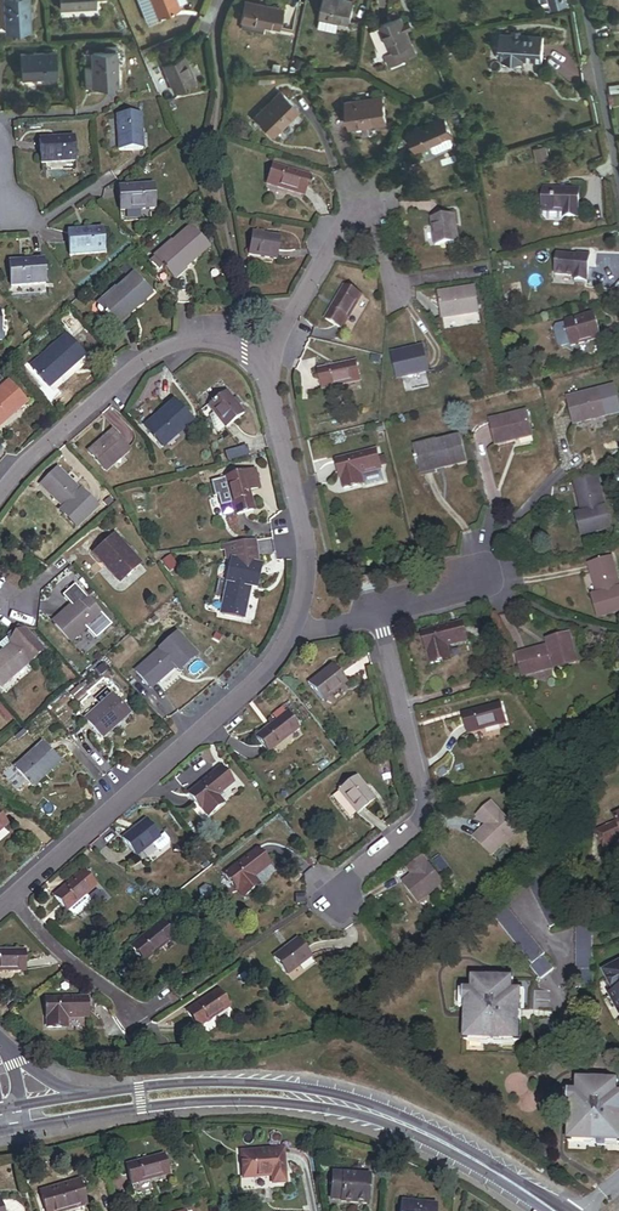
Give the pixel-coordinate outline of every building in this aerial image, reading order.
[(28,0),(4,0),(5,31),(29,30),(28,0)] [(61,8),(95,6),(95,0),(60,0),(61,8)] [(151,0),(141,0),(149,21),(158,17),(151,0)] [(158,17),(179,8),(176,0),(151,0),(158,17)] [(342,0),(324,0),(320,17),(321,17),(339,21),(349,24),(354,3),(343,0),(342,0)] [(245,3),(241,21),(263,25),(278,28),(281,10),(267,7),(245,3)] [(339,21),(321,17),(318,27),(337,32),(339,21)] [(393,22),(380,27),(390,51),(391,53),(404,47),(412,44),(407,31),(404,23),(402,18),(393,22)] [(607,21),(608,30),(618,29),(618,19),(607,21)] [(241,21),(240,29),(261,33),(263,25),(241,21)] [(409,21),(404,23),(407,31),(412,29),(409,21)] [(515,36),(499,35),(498,58),(503,58),(503,62),(522,63),(522,60),(541,61),(543,37),(521,36),(515,36)] [(390,51),(384,54),(389,65),(408,57),(404,47),(391,53),(390,51)] [(117,86),(116,51),(91,52),(92,64),(85,65),(86,86),(93,86),(93,87),(117,86)] [(20,54),(21,79),(55,77),(54,52),(20,54)] [(188,65),(184,56),(163,65),(173,92),(195,83),(188,65)] [(296,59),(293,67),(301,70),(304,61),(296,59)] [(55,77),(21,79),(21,86),(55,84),(55,77)] [(610,94),(618,93),(618,84),(608,86),(610,94)] [(298,112),(279,93),(269,103),(270,104),(262,111),(261,110),(254,117),(273,136),(298,112)] [(347,103),(351,128),(386,123),(382,98),(347,103)] [(143,149),(141,115),(116,116),(116,117),(118,150),(118,151),(143,149)] [(118,150),(116,117),(109,117),(111,150),(118,150)] [(410,133),(417,151),(431,145),(451,137),(444,119),(410,133)] [(453,141),(451,137),(431,145),(433,150),(436,151),(452,145),(453,141)] [(72,138),(40,139),(41,164),(73,163),(72,138)] [(73,163),(41,164),(42,172),(72,171),(73,168),(73,163)] [(303,195),(309,178),(273,167),(268,184),(303,195)] [(152,186),(119,187),(120,211),(148,209),(154,209),(152,186)] [(544,190),(543,213),(544,213),(564,214),(563,218),(577,218),(579,192),(544,190)] [(120,211),(121,223),(149,221),(148,209),(120,211)] [(458,244),(454,216),(432,219),(436,246),(458,244)] [(190,228),(155,258),(164,269),(171,277),(183,267),(182,265),(188,260),(189,261),(206,246),(190,228)] [(102,230),(68,232),(70,256),(104,254),(102,230)] [(280,239),(253,233),(249,254),(276,259),(280,239)] [(577,258),(557,256),(555,275),(575,277),(575,281),(586,282),(588,257),(577,256),(577,258)] [(164,269),(155,258),(152,261),(161,272),(164,269)] [(43,261),(9,262),(10,286),(44,285),(43,261)] [(183,267),(171,277),(173,279),(180,274),(185,269),(183,267)] [(134,275),(98,305),(104,313),(114,324),(126,313),(125,312),(131,307),(132,308),(149,293),(134,275)] [(44,285),(10,286),(10,296),(45,295),(44,285)] [(345,288),(326,320),(341,330),(361,297),(345,288)] [(475,288),(439,294),(442,318),(478,313),(475,288)] [(104,313),(98,305),(96,307),(96,310),(100,315),(102,314),(104,313)] [(126,313),(114,324),(116,326),(122,321),(129,316),(126,313)] [(565,322),(571,347),(601,340),(595,315),(565,322)] [(67,336),(31,366),(49,387),(68,370),(85,356),(67,336)] [(423,348),(392,355),(398,379),(428,372),(423,348)] [(356,364),(319,370),(323,389),(359,382),(356,364)] [(26,404),(8,383),(0,390),(0,426),(11,416),(26,404)] [(227,392),(209,406),(214,413),(226,428),(233,422),(243,414),(237,407),(232,400),(227,392)] [(598,392),(567,399),(574,425),(582,422),(594,420),(593,417),(604,415),(598,392)] [(236,397),(232,400),(237,407),(241,404),(236,397)] [(145,428),(163,448),(192,422),(174,402),(169,406),(145,428)] [(526,412),(491,421),(496,445),(510,442),(532,436),(526,412)] [(226,428),(214,413),(212,415),(216,428),(219,433),(226,428)] [(106,437),(89,452),(105,471),(128,451),(112,432),(106,437)] [(460,438),(415,449),(421,473),(435,469),(435,467),(443,465),(444,466),(466,461),(460,438)] [(243,446),(226,450),(228,460),(246,455),(243,446)] [(376,451),(336,462),(339,471),(341,479),(342,479),(344,490),(357,486),(355,476),(359,475),(381,469),(376,451)] [(96,508),(58,470),(50,477),(41,486),(65,509),(61,512),(76,527),(96,508)] [(259,490),(255,471),(244,474),(248,493),(259,490)] [(248,493),(244,474),(226,478),(231,501),(235,516),(253,511),(251,504),(248,493)] [(603,508),(596,477),(574,481),(579,501),(582,515),(577,516),(581,536),(608,530),(603,507),(603,508)] [(226,478),(214,481),(217,493),(220,492),(223,503),(231,501),(226,478)] [(115,536),(94,554),(97,557),(103,564),(107,568),(119,582),(139,564),(115,536)] [(258,567),(254,541),(230,545),(226,545),(228,556),(229,562),(233,561),(228,582),(225,596),(221,613),(243,618),(250,587),(255,588),(257,577),(260,567),(258,567)] [(163,562),(170,572),(177,567),(170,557),(163,562)] [(611,559),(589,565),(593,578),(597,597),(593,598),(598,618),(618,613),(618,590),(611,559)] [(372,577),(361,579),(363,590),(375,588),(372,577)] [(228,582),(221,580),(218,594),(225,596),(228,582)] [(110,625),(75,585),(62,596),(71,606),(63,613),(53,622),(71,642),(89,626),(97,636),(110,625)] [(462,623),(422,633),(426,651),(428,651),(429,658),(431,663),(444,660),(441,647),(446,646),(466,641),(462,623)] [(0,655),(0,687),(43,650),(27,631),(6,650),(0,655)] [(177,635),(136,671),(151,688),(166,674),(175,666),(178,670),(195,656),(177,635)] [(517,654),(523,676),(575,662),(568,635),(548,641),(549,646),(533,650),(517,654)] [(332,666),(309,684),(322,700),(345,682),(341,677),(332,666)] [(108,690),(96,701),(101,707),(114,697),(108,690)] [(101,707),(86,720),(101,737),(109,730),(128,713),(114,697),(101,707)] [(500,705),(464,715),(466,724),(469,733),(505,723),(500,705)] [(272,725),(257,737),(268,752),(298,728),(286,713),(272,725)] [(42,745),(16,769),(32,786),(44,775),(58,762),(42,745)] [(216,796),(232,783),(220,768),(203,782),(188,793),(200,809),(201,808),(207,816),(218,807),(212,799),(216,796)] [(375,800),(357,776),(339,790),(357,813),(364,808),(375,800)] [(216,796),(212,799),(218,807),(222,804),(216,796)] [(609,808),(616,822),(595,832),(603,849),(618,841),(618,803),(609,808)] [(490,805),(478,816),(488,826),(481,832),(475,837),(491,855),(517,831),(501,814),(499,815),(490,805)] [(123,840),(136,856),(151,844),(159,838),(146,821),(134,831),(123,840)] [(6,824),(0,830),(0,843),(5,839),(12,832),(6,824)] [(159,838),(151,844),(156,850),(160,851),(168,845),(168,841),(163,834),(159,838)] [(260,872),(269,865),(258,850),(224,874),(236,890),(237,889),(243,897),(253,889),(248,881),(252,878),(260,872)] [(418,902),(443,883),(428,864),(427,865),(421,858),(415,862),(408,867),(414,875),(404,883),(418,902)] [(68,885),(55,897),(67,911),(68,910),(86,894),(95,887),(83,873),(68,885)] [(564,921),(541,874),(525,882),(549,929),(564,921)] [(252,878),(248,881),(253,889),(258,886),(252,878)] [(90,899),(86,894),(68,910),(72,914),(76,914),(89,903),(90,899)] [(544,954),(501,899),(488,909),(531,965),(529,966),(540,980),(554,969),(543,955),(544,954)] [(160,923),(132,947),(139,956),(144,961),(172,938),(160,923)] [(592,926),(575,927),(576,989),(593,989),(592,926)] [(298,940),(274,958),(287,975),(311,956),(305,948),(298,940)] [(24,971),(24,952),(0,952),(0,971),(24,971)] [(603,966),(608,976),(613,987),(609,989),(608,989),(610,992),(615,1003),(618,1011),(618,958),(603,966)] [(613,987),(608,976),(604,978),(609,989),(613,987)] [(513,979),(471,978),(471,991),(462,990),(462,1002),(465,1002),(464,1041),(483,1042),(483,1039),(501,1040),(500,1042),(520,1043),(521,1020),(515,1019),(516,1011),(521,1011),(521,998),(518,998),(518,991),(512,991),(513,979)] [(190,1010),(187,1012),(197,1028),(228,1008),(218,992),(190,1010)] [(615,1003),(610,992),(605,994),(611,1005),(615,1003)] [(87,999),(45,999),(45,1018),(47,1018),(47,1028),(61,1028),(61,1018),(66,1018),(87,1018),(87,999)] [(577,1079),(576,1092),(568,1091),(567,1104),(570,1104),(568,1143),(588,1144),(588,1141),(605,1142),(604,1145),(618,1145),(618,1093),(618,1082),(577,1079)] [(163,1154),(127,1166),(133,1184),(169,1173),(163,1154)] [(284,1154),(242,1157),(244,1184),(273,1182),(273,1190),(286,1189),(284,1154)] [(369,1182),(333,1179),(332,1196),(343,1197),(342,1206),(342,1207),(367,1210),(369,1182)] [(41,1191),(46,1210),(68,1210),(86,1207),(80,1181),(41,1191)] [(343,1197),(332,1196),(331,1205),(342,1206),(343,1197)]
